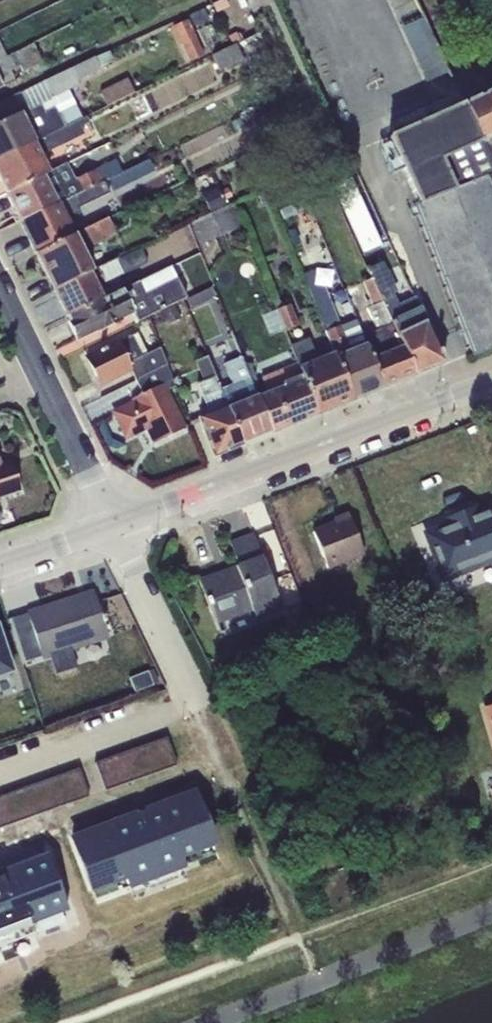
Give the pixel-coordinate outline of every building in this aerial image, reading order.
[(422,15),(400,25),(426,82),(448,72),(422,15)] [(190,20),(172,29),(188,64),(206,55),(190,20)] [(236,43),(231,45),(212,55),(220,71),(243,59),(236,43)] [(3,87),(2,86),(15,80),(10,70),(20,65),(23,72),(43,63),(33,44),(6,57),(0,60),(0,89),(3,87)] [(83,118),(69,91),(79,85),(77,81),(101,69),(95,56),(43,81),(51,97),(39,102),(41,105),(28,111),(23,114),(21,111),(18,112),(19,113),(0,122),(0,159),(83,118)] [(124,77),(103,89),(111,104),(132,92),(124,77)] [(51,97),(43,81),(19,93),(28,111),(41,105),(39,102),(51,97)] [(389,137),(417,204),(412,206),(473,355),(491,348),(491,89),(389,137)] [(6,193),(49,172),(41,155),(84,134),(80,127),(89,122),(86,116),(83,118),(0,159),(0,180),(6,193)] [(20,222),(36,254),(75,235),(68,220),(74,218),(70,209),(103,194),(105,196),(154,170),(149,159),(122,172),(20,222)] [(6,193),(20,222),(122,172),(116,160),(74,179),(66,163),(49,172),(6,193)] [(218,187),(202,194),(210,212),(226,205),(224,201),(232,197),(228,187),(220,191),(218,187)] [(289,191),(274,197),(284,221),(299,215),(289,191)] [(232,203),(190,223),(199,245),(241,228),(232,203)] [(36,254),(54,289),(92,271),(86,257),(88,256),(90,249),(88,245),(92,243),(93,245),(116,234),(108,218),(75,235),(36,254)] [(118,258),(98,268),(105,283),(146,262),(140,249),(119,260),(118,258)] [(373,277),(416,374),(444,363),(414,297),(398,304),(393,294),(397,291),(383,260),(368,266),(373,277)] [(185,300),(187,299),(171,267),(103,299),(67,316),(68,318),(66,319),(77,340),(96,330),(97,334),(123,321),(123,320),(129,317),(133,324),(185,300)] [(54,289),(67,316),(103,299),(98,287),(106,284),(105,283),(98,268),(92,271),(54,289)] [(334,352),(353,400),(383,387),(362,336),(356,319),(341,325),(319,268),(303,275),(334,352)] [(362,336),(383,387),(416,374),(373,277),(363,282),(370,299),(364,302),(377,330),(362,336)] [(187,299),(185,300),(190,308),(217,296),(211,287),(187,299)] [(272,300),(258,306),(270,336),(284,330),(276,310),(272,300)] [(276,310),(284,330),(298,325),(289,305),(276,310)] [(130,369),(136,380),(167,365),(160,347),(147,353),(137,333),(118,342),(87,357),(100,384),(130,369)] [(302,375),(318,414),(353,400),(334,352),(317,358),(309,338),(291,345),(297,363),(302,375)] [(220,389),(207,356),(195,360),(203,381),(197,383),(209,413),(199,417),(214,456),(242,444),(220,389)] [(233,384),(220,389),(242,444),(272,432),(245,366),(241,357),(224,363),(233,384)] [(302,375),(297,363),(261,377),(267,392),(283,386),(282,383),(302,375)] [(245,366),(272,432),(318,414),(302,375),(282,383),(283,386),(267,392),(262,394),(250,364),(245,366)] [(167,365),(136,380),(143,393),(133,398),(134,401),(113,412),(126,437),(147,427),(155,443),(184,429),(168,395),(178,391),(167,365)] [(18,490),(9,464),(0,467),(0,496),(18,490)] [(427,533),(427,535),(445,582),(491,564),(491,508),(476,514),(474,510),(448,520),(450,524),(427,533)] [(335,523),(313,532),(328,570),(364,556),(347,513),(333,518),(335,523)] [(236,566),(199,580),(208,605),(210,604),(216,618),(251,605),(253,611),(256,620),(269,615),(282,610),(253,533),(227,543),(236,566)] [(79,598),(28,614),(41,655),(107,634),(96,600),(94,593),(79,598)] [(251,605),(216,618),(217,624),(253,611),(251,605)] [(41,655),(28,614),(11,620),(24,662),(41,656),(43,662),(52,659),(72,653),(110,641),(107,634),(41,655)] [(13,673),(0,634),(0,677),(13,673)] [(72,653),(52,659),(58,674),(77,668),(72,653)] [(148,671),(129,678),(134,692),(153,685),(148,671)] [(95,763),(105,791),(176,766),(166,738),(95,763)] [(90,796),(80,768),(0,796),(0,827),(90,796)] [(194,793),(72,839),(91,890),(126,877),(129,886),(182,867),(178,857),(213,844),(194,793)] [(0,872),(0,947),(36,933),(32,924),(67,911),(46,854),(0,872)]
